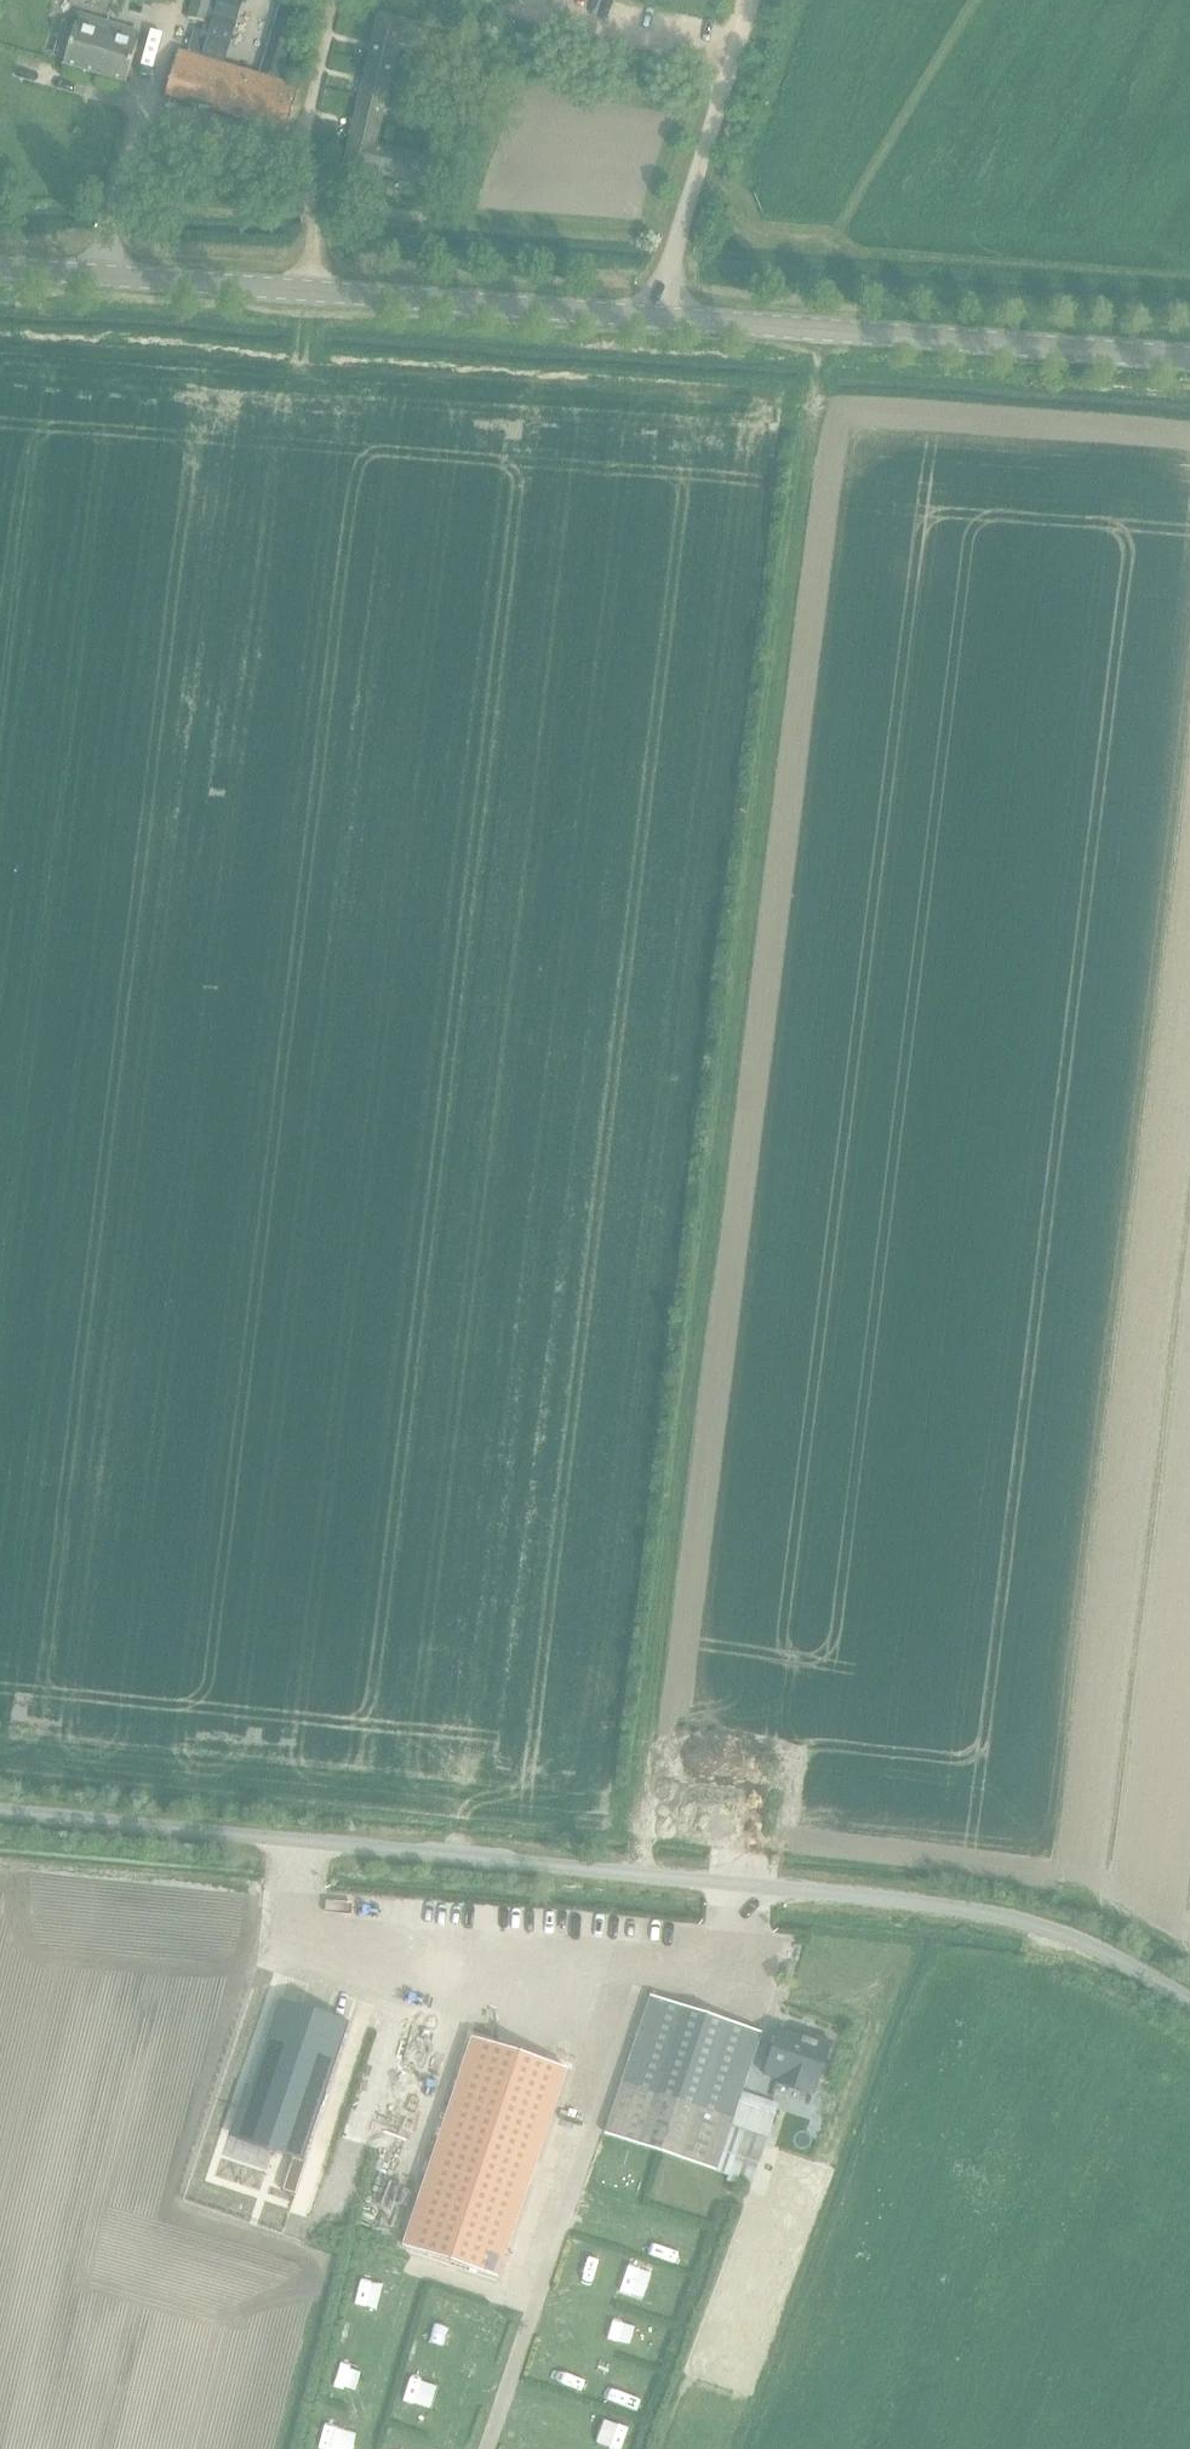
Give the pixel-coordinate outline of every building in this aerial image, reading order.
[(186,17),(205,23),(212,0),(191,0),(186,17)] [(52,54),(65,58),(63,64),(125,82),(137,41),(133,40),(136,29),(118,24),(76,11),(73,23),(62,20),(52,54)] [(418,182),(424,154),(376,143),(399,44),(415,48),(421,25),(403,21),(404,19),(379,13),(344,165),(418,182)] [(178,49),(164,94),(284,130),(298,85),(178,49)] [(619,2087),(604,2133),(729,2174),(727,2180),(750,2188),(776,2108),(739,2096),(761,2031),(650,1994),(619,2087)] [(233,2133),(231,2137),(291,2157),(302,2160),(348,2021),(278,1998),(233,2133)] [(814,2090),(830,2042),(809,2035),(808,2040),(777,2029),(762,2073),(814,2090)] [(402,2245),(496,2276),(565,2067),(471,2036),(402,2245)]
